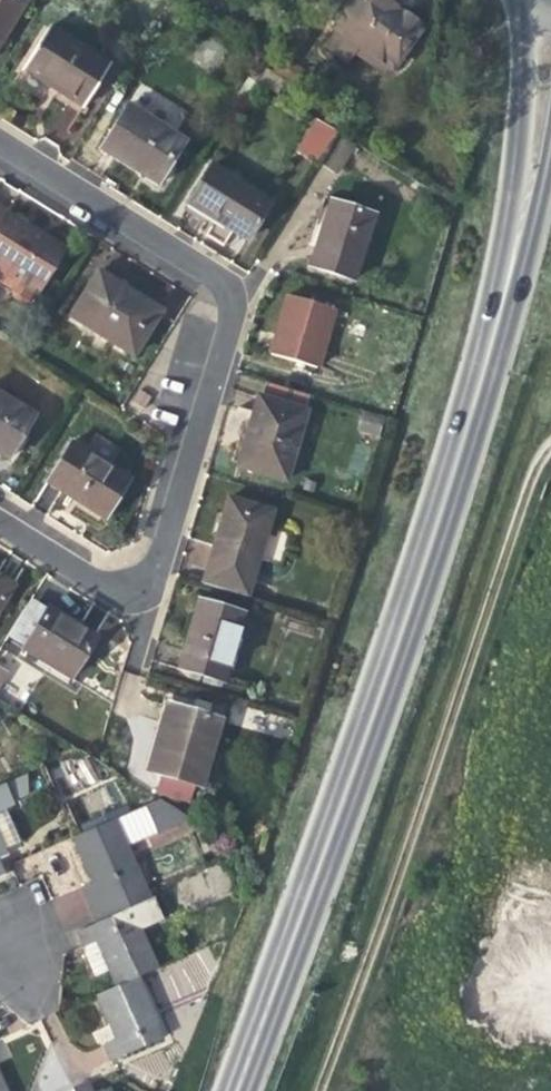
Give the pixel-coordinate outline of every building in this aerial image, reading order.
[(16,0),(0,0),(0,41),(23,4),(16,0)] [(334,30),(392,70),(421,27),(401,13),(386,2),(387,0),(355,0),(334,30)] [(108,68),(48,31),(25,69),(57,89),(85,106),(108,68)] [(182,143),(128,109),(103,150),(128,165),(157,183),(182,143)] [(317,166),(338,133),(319,121),(299,154),(317,166)] [(338,137),(322,164),(338,174),(354,147),(338,137)] [(269,203),(213,168),(190,205),(221,224),(246,239),(269,203)] [(373,217),(337,206),(330,228),(323,226),(318,243),(311,267),(354,280),(373,217)] [(0,210),(0,284),(6,288),(7,296),(20,303),(28,302),(37,287),(39,288),(62,251),(30,232),(6,217),(7,214),(0,210)] [(131,354),(153,319),(125,302),(130,294),(123,289),(97,273),(70,316),(131,354)] [(158,311),(130,294),(125,302),(153,319),(158,311)] [(332,309),(288,296),(281,320),(271,354),(315,366),(332,309)] [(263,381),(259,397),(303,410),(308,395),(263,381)] [(303,410),(259,397),(249,429),(238,465),(283,479),(303,410)] [(0,399),(0,454),(5,457),(30,417),(0,399)] [(128,479),(72,444),(47,483),(78,503),(103,518),(128,479)] [(217,538),(210,559),(252,571),(270,513),(228,500),(220,526),(226,528),(224,534),(222,540),(217,538)] [(245,596),(252,571),(210,559),(203,584),(245,596)] [(8,592),(0,587),(0,605),(8,592)] [(47,612),(29,601),(7,636),(25,647),(47,612)] [(241,615),(197,602),(189,630),(178,667),(222,680),(241,615)] [(75,626),(49,610),(47,612),(25,647),(23,650),(68,678),(94,638),(75,626)] [(147,770),(162,774),(190,782),(200,785),(219,721),(166,705),(157,737),(147,770)] [(185,799),(190,782),(162,774),(157,791),(185,799)] [(2,786),(10,804),(25,797),(24,776),(2,786)] [(3,852),(19,845),(3,810),(11,807),(10,804),(2,786),(1,784),(0,784),(0,854),(3,852)] [(112,819),(123,843),(185,814),(158,798),(112,819)] [(123,843),(112,819),(71,838),(87,872),(92,883),(80,888),(92,913),(145,888),(123,843)] [(96,922),(149,898),(145,888),(92,913),(96,922)] [(150,898),(149,898),(96,922),(76,931),(82,945),(77,948),(85,964),(91,978),(107,970),(115,987),(136,977),(157,967),(139,929),(160,919),(150,898)] [(164,1037),(136,977),(115,987),(94,996),(106,1021),(115,1040),(103,1046),(111,1062),(164,1037)] [(87,1082),(71,1089),(72,1090),(90,1090),(87,1082)]
